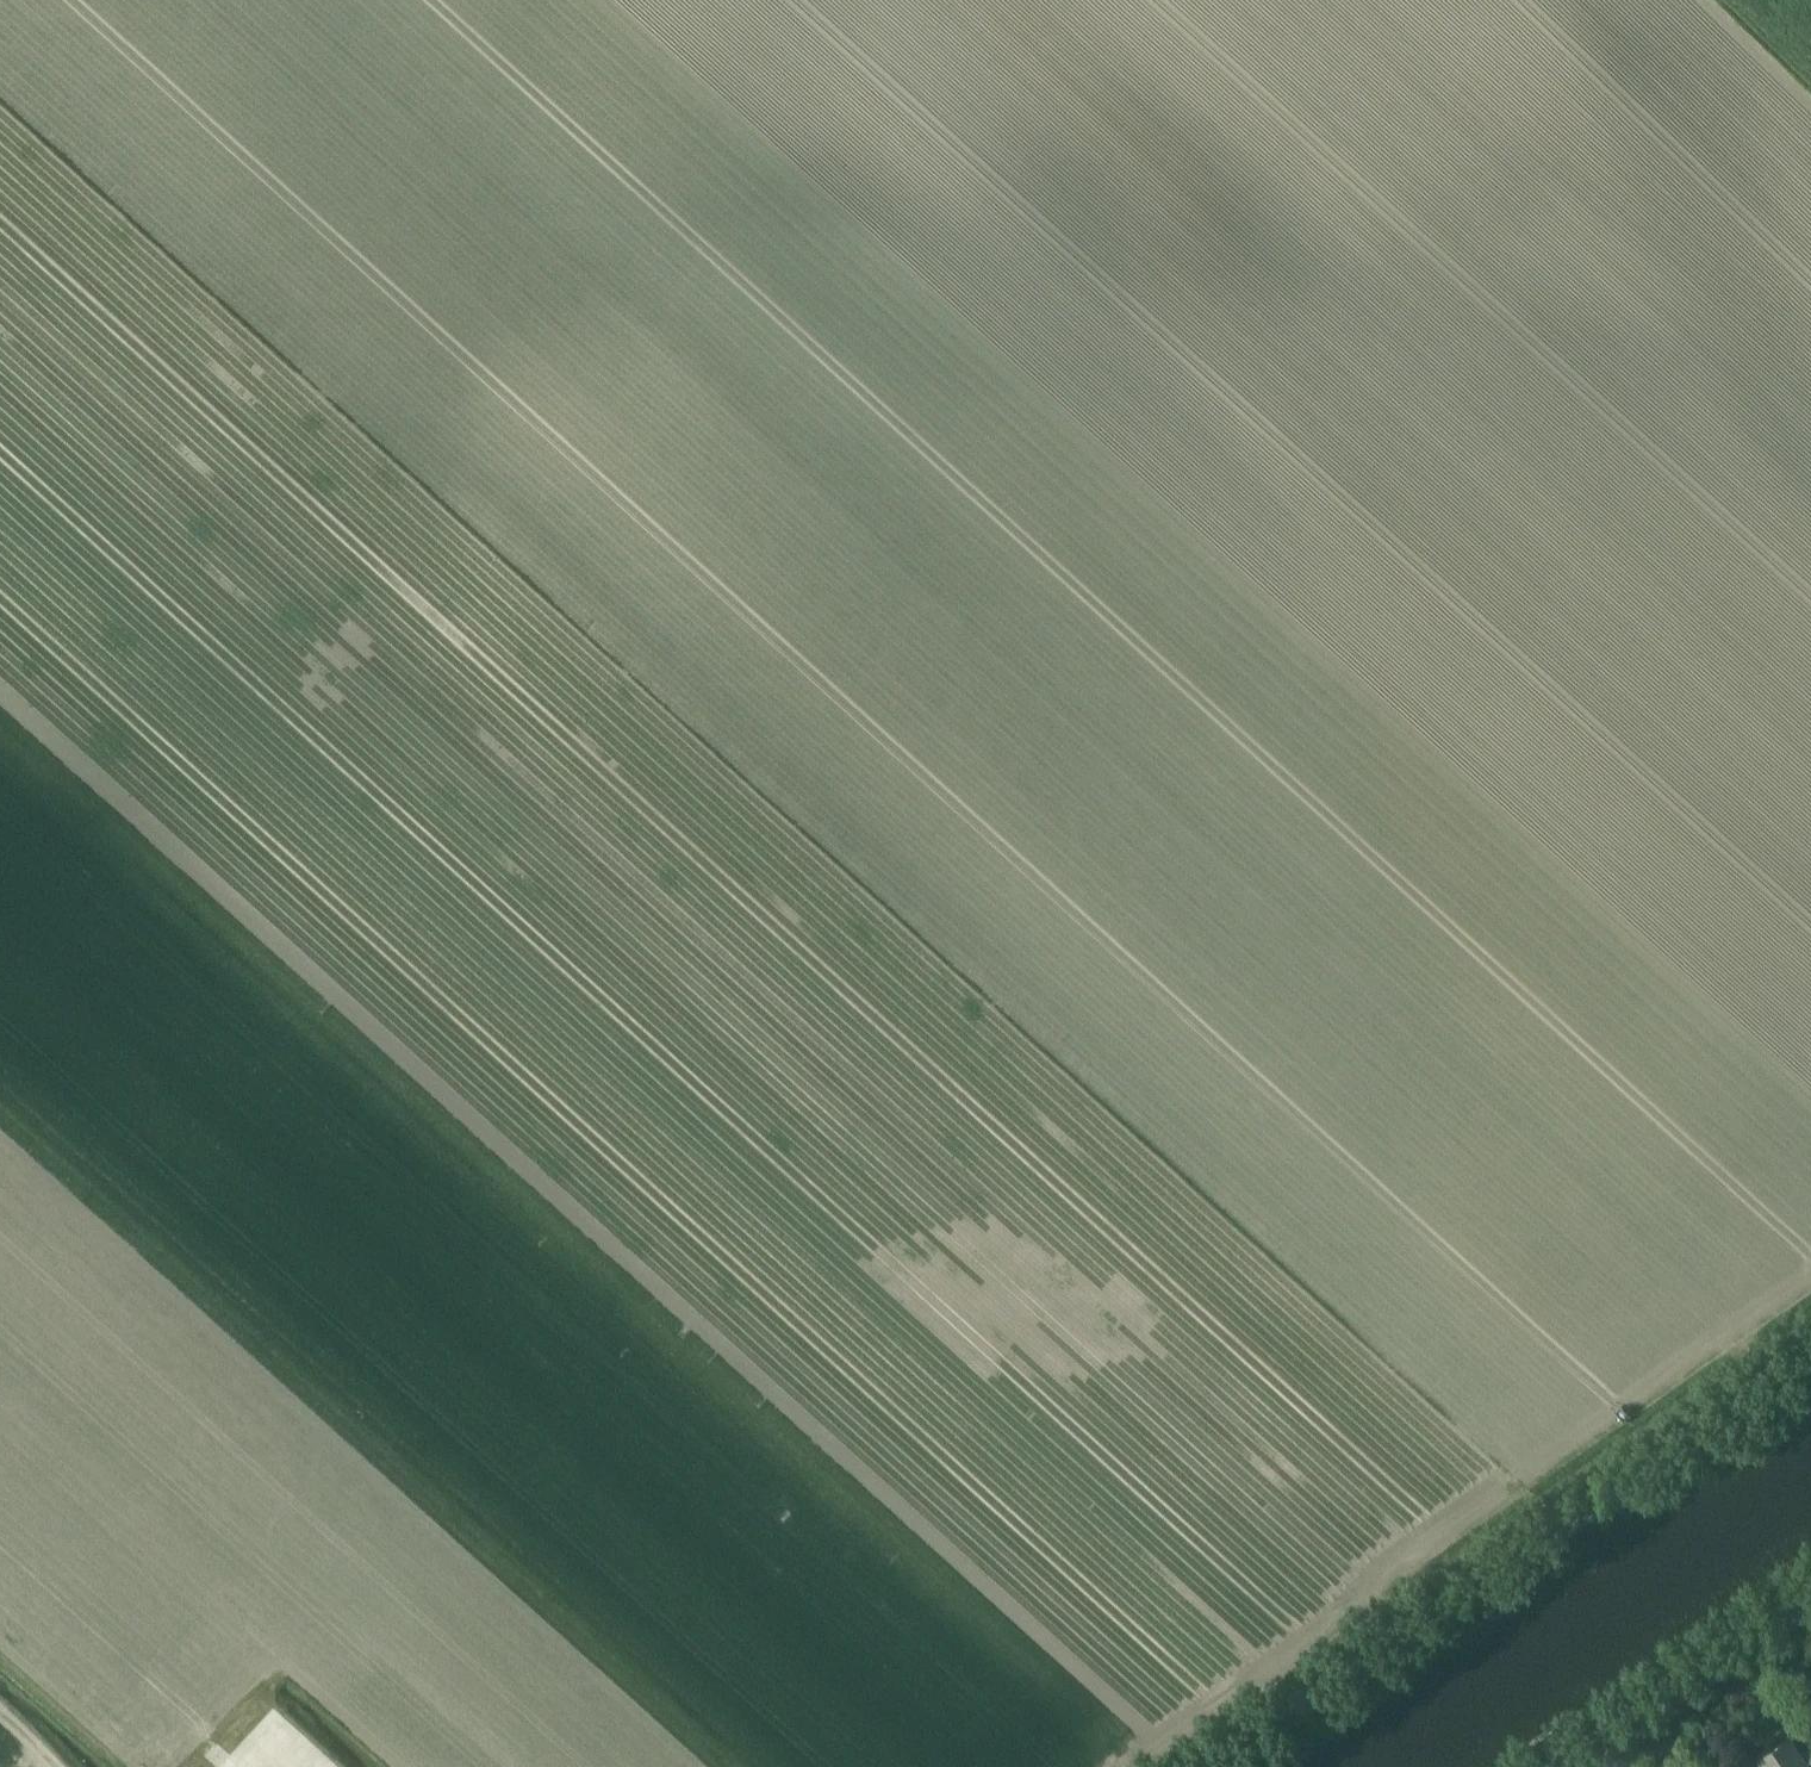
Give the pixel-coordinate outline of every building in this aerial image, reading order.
[(1798,1757),(1786,1740),(1754,1762),(1757,1766),(1810,1766),(1810,1748),(1798,1757)]
